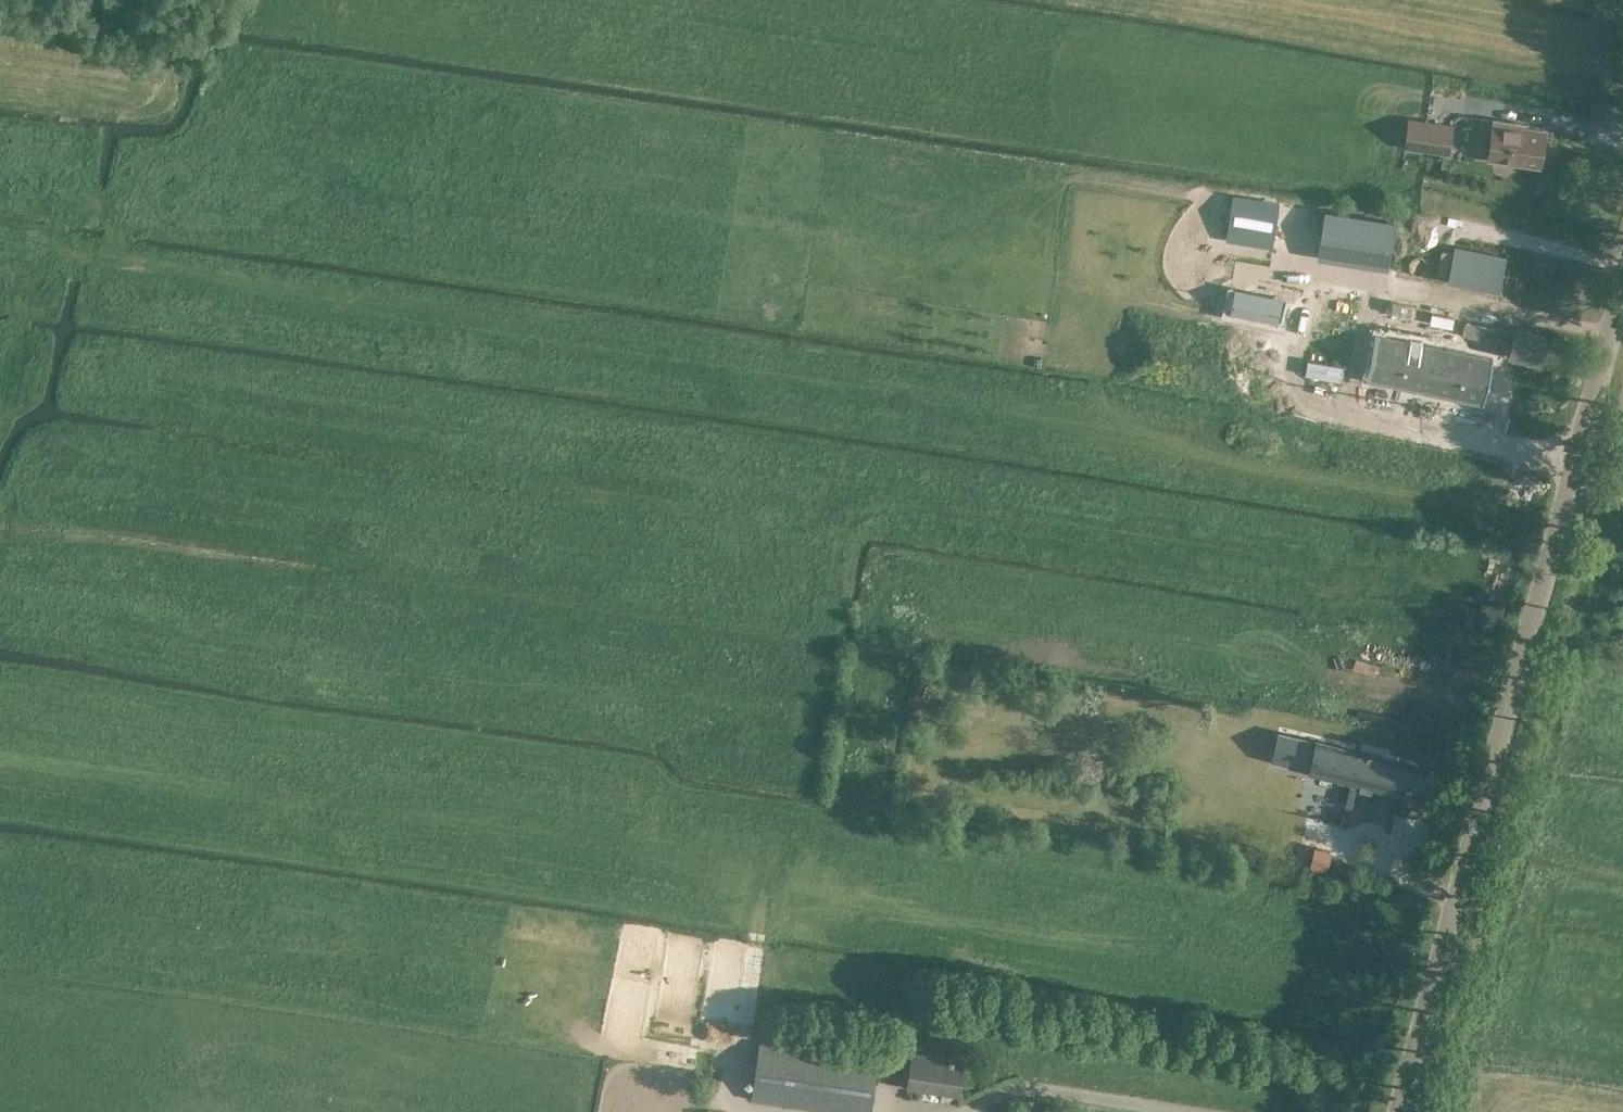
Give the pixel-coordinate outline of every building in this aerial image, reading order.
[(1450,154),(1454,124),(1408,117),(1404,148),(1450,154)] [(1486,160),(1541,168),(1547,129),(1527,126),(1527,123),(1493,118),(1486,160)] [(1233,195),(1227,232),(1274,239),(1280,202),(1233,195)] [(1395,219),(1325,209),(1318,258),(1386,268),(1395,219)] [(1231,311),(1276,321),(1281,298),(1236,288),(1231,311)] [(1427,380),(1434,345),(1383,335),(1381,349),(1374,348),(1370,368),(1427,380)] [(1480,391),(1487,357),(1434,345),(1427,380),(1480,391)] [(1296,735),(1288,764),(1360,782),(1372,785),(1421,797),(1428,768),(1379,756),(1367,753),(1296,735)] [(1352,807),(1357,784),(1350,782),(1345,806),(1352,807)] [(1314,847),(1311,861),(1325,865),(1329,851),(1314,847)] [(846,1111),(869,1111),(877,1057),(761,1041),(752,1098),(846,1111)] [(908,1085),(958,1092),(963,1058),(913,1051),(908,1085)]
